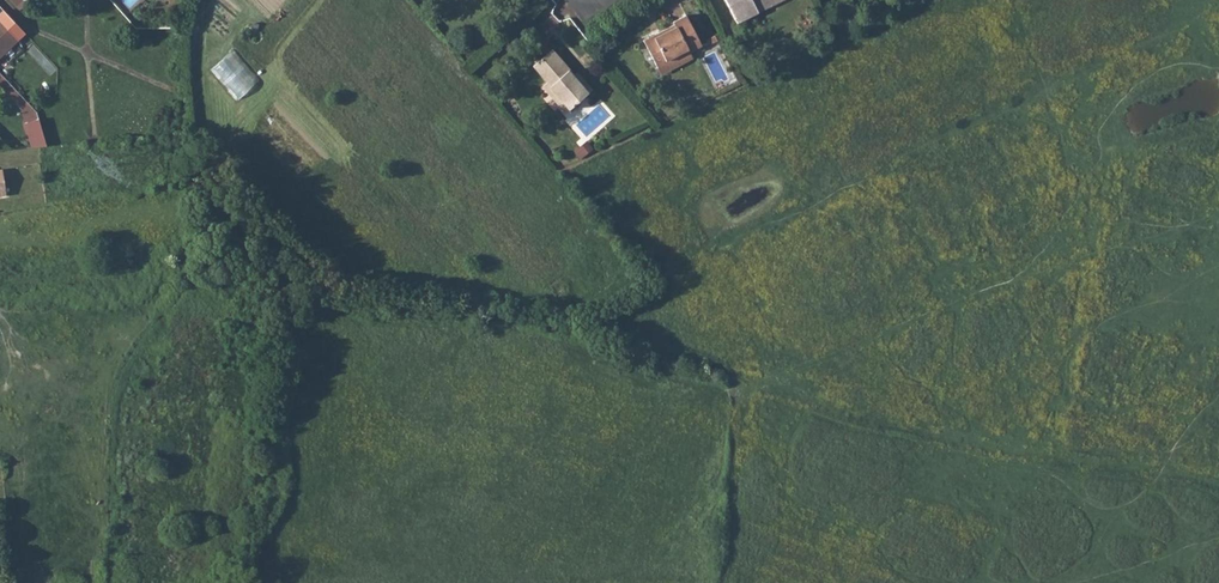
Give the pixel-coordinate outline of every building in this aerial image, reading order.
[(735,20),(755,10),(752,3),(759,0),(724,0),(735,20)] [(755,10),(775,0),(759,0),(752,3),(755,10)] [(674,24),(642,40),(656,68),(666,62),(666,60),(686,49),(687,52),(700,45),(684,14),(672,20),(674,24)] [(19,39),(0,18),(0,57),(19,39)] [(233,49),(213,69),(241,98),(262,78),(233,49)] [(656,68),(659,74),(690,58),(687,52),(686,49),(666,60),(666,62),(656,68)] [(543,82),(541,83),(565,110),(588,90),(580,81),(575,84),(569,77),(571,75),(548,50),(529,66),(543,82)] [(23,93),(0,71),(0,81),(17,98),(23,93)] [(573,73),(571,75),(569,77),(575,84),(580,81),(573,73)] [(565,110),(541,83),(537,87),(561,114),(565,110)] [(26,125),(33,150),(46,150),(40,122),(26,125)]
